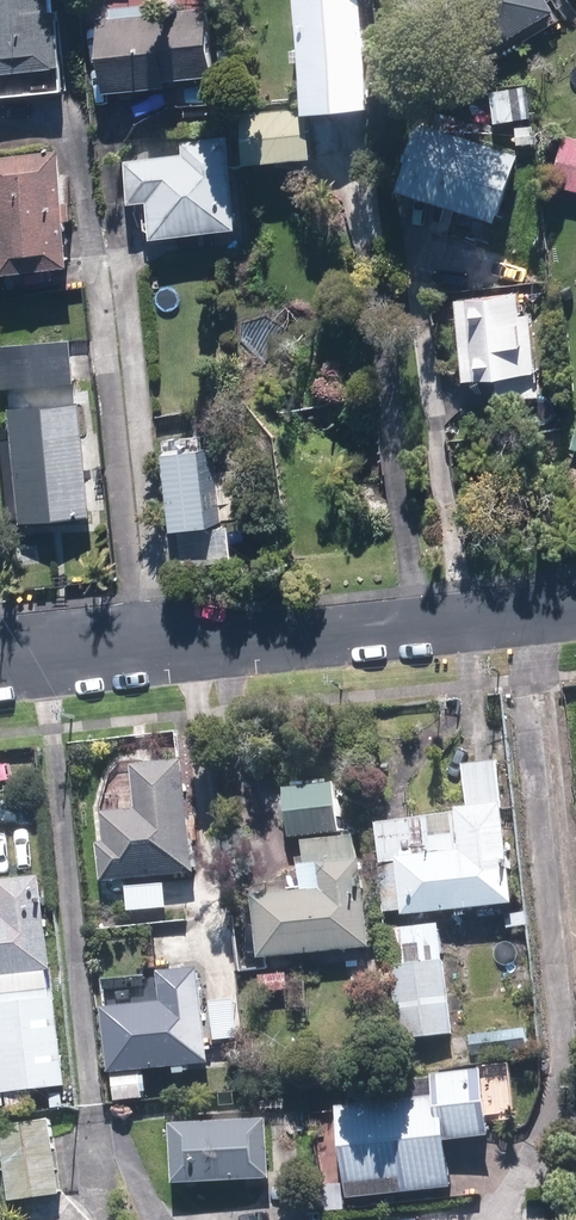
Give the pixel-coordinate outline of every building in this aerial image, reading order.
[(54,0),(0,0),(0,96),(68,89),(60,12),(55,13),(54,0)] [(374,108),(362,0),(298,0),(311,115),(374,108)] [(502,46),(559,10),(553,0),(473,0),(502,46)] [(170,83),(217,78),(210,10),(102,22),(110,94),(171,88),(170,83)] [(249,166),(315,160),(309,108),(244,115),(249,166)] [(522,158),(422,124),(411,157),(415,158),(404,190),(501,222),(522,158)] [(128,162),(133,205),(151,203),(155,240),(241,230),(230,139),(187,143),(188,155),(128,162)] [(568,143),(563,142),(552,186),(557,188),(575,193),(575,144),(568,143)] [(62,152),(0,160),(0,215),(7,274),(75,267),(62,152)] [(522,296),(459,303),(468,382),(497,378),(501,404),(541,399),(540,397),(539,383),(538,374),(539,374),(533,316),(524,318),(522,296)] [(76,383),(73,346),(72,340),(25,344),(29,387),(76,383)] [(93,519),(86,439),(83,403),(15,409),(26,525),(93,519)] [(203,441),(170,445),(171,454),(163,455),(171,530),(216,526),(209,450),(204,451),(203,441)] [(455,814),(374,822),(379,864),(376,864),(382,911),(400,909),(400,914),(513,903),(502,799),(454,804),(455,814)] [(352,836),(300,840),(303,866),(301,866),(302,881),(297,882),(299,890),(252,894),(254,912),(233,914),(239,971),(265,968),(264,956),(369,945),(369,941),(361,858),(355,858),(352,836)] [(150,906),(89,912),(97,978),(198,966),(186,870),(147,875),(150,906)] [(45,968),(49,967),(39,874),(0,879),(0,973),(45,968)] [(504,927),(526,925),(524,910),(503,912),(504,927)] [(440,959),(436,922),(380,928),(385,966),(390,965),(398,1037),(451,1031),(443,959),(440,959)] [(285,972),(257,975),(259,991),(286,989),(285,972)] [(100,1004),(116,1003),(113,983),(98,985),(100,1004)] [(0,993),(0,1087),(0,1092),(3,1092),(63,1085),(53,996),(49,997),(48,988),(0,993)] [(191,994),(192,1012),(196,1041),(228,1038),(223,990),(191,994)] [(526,1029),(468,1036),(470,1054),(529,1048),(526,1029)] [(344,1197),(449,1185),(444,1139),(489,1135),(481,1068),(432,1073),(432,1076),(353,1086),(355,1104),(334,1107),(344,1197)] [(7,1108),(24,1106),(23,1092),(5,1094),(7,1108)] [(10,1115),(0,1116),(0,1126),(11,1125),(10,1115)] [(173,1182),(268,1178),(265,1118),(171,1121),(173,1182)] [(48,1125),(47,1121),(0,1127),(0,1139),(8,1201),(57,1194),(48,1125)] [(326,1211),(343,1210),(341,1191),(324,1194),(326,1211)]
